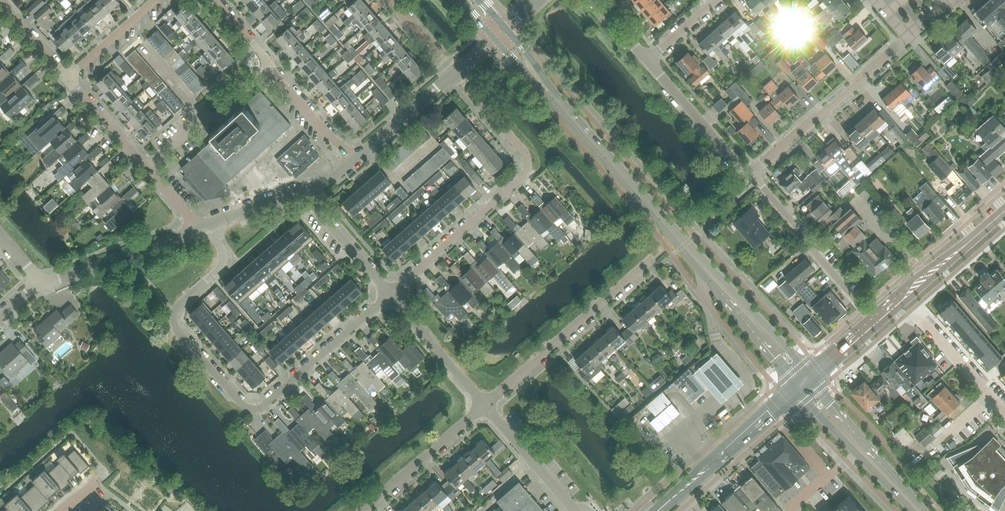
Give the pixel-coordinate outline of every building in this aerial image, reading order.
[(87,3),(101,18),(110,10),(101,0),(90,0),(87,3)] [(110,10),(113,7),(114,8),(116,9),(118,8),(120,7),(120,5),(120,3),(117,0),(101,0),(110,10)] [(246,2),(254,11),(265,1),(267,0),(248,0),(246,2)] [(296,13),(305,5),(301,0),(300,0),(292,8),(296,13)] [(343,22),(347,26),(351,22),(357,17),(368,7),(362,0),(357,0),(349,7),(346,10),(346,14),(349,17),(348,18),(343,22)] [(643,10),(654,0),(639,0),(636,3),(643,10)] [(649,18),(665,4),(662,0),(654,0),(643,10),(649,18)] [(766,4),(762,0),(749,0),(747,2),(756,13),(766,4)] [(770,9),(774,14),(779,10),(774,5),(774,2),(776,0),(762,0),(766,4),(770,9)] [(789,13),(794,8),(787,0),(780,0),(779,1),(789,13)] [(814,18),(817,22),(818,21),(822,18),(843,0),(842,0),(824,0),(823,0),(828,6),(818,14),(814,18)] [(843,0),(822,18),(818,21),(822,26),(836,14),(840,19),(851,10),(843,0)] [(976,10),(983,18),(988,24),(989,23),(990,25),(1004,11),(1004,0),(987,0),(976,10)] [(41,6),(37,1),(28,9),(32,14),(41,6)] [(254,11),(262,20),(279,5),(275,1),(269,6),(265,1),(254,11)] [(76,8),(92,26),(101,18),(87,3),(78,11),(76,8)] [(186,4),(175,14),(179,19),(176,23),(179,27),(183,24),(194,14),(186,4)] [(665,4),(649,18),(656,25),(672,11),(665,4)] [(47,5),(43,8),(48,13),(52,10),(47,5)] [(279,5),(262,20),(270,30),(273,27),(276,30),(284,23),(281,20),(277,15),(283,10),(279,5)] [(311,12),(307,7),(298,15),(302,20),(311,12)] [(361,29),(365,26),(376,16),(368,7),(351,22),(356,28),(358,26),(361,29)] [(48,13),(43,8),(34,16),(39,22),(48,13)] [(75,13),(69,19),(85,37),(85,36),(90,32),(88,29),(92,26),(76,8),(73,11),(75,13)] [(328,8),(319,16),(323,21),(332,13),(328,8)] [(770,9),(766,13),(770,18),(771,17),(775,21),(778,19),(774,14),(770,9)] [(736,11),(727,19),(745,40),(749,44),(752,41),(753,40),(747,33),(746,34),(743,30),(748,25),(736,11)] [(990,25),(996,32),(1002,39),(998,42),(999,43),(1004,38),(1004,11),(990,25)] [(183,24),(191,33),(202,23),(194,14),(183,24)] [(325,23),(329,28),(338,20),(334,15),(325,23)] [(363,36),(367,40),(384,25),(376,16),(365,26),(369,31),(363,36)] [(759,17),(755,21),(762,29),(766,25),(759,17)] [(956,33),(966,44),(984,65),(991,59),(969,34),(976,28),(968,18),(956,28),(958,31),(956,33)] [(69,19),(60,26),(74,42),(78,39),(80,41),(85,37),(69,19)] [(321,23),(318,19),(313,24),(316,28),(321,23)] [(718,27),(727,37),(731,42),(736,38),(741,43),(745,40),(727,19),(718,27)] [(761,30),(754,22),(749,26),(757,34),(757,33),(761,30)] [(160,28),(168,37),(173,33),(165,23),(160,28)] [(195,38),(190,42),(194,47),(199,42),(210,32),(203,23),(202,23),(191,33),(195,38)] [(657,32),(664,26),(660,23),(654,28),(657,32)] [(816,24),(812,27),(816,32),(820,29),(816,24)] [(376,39),(380,44),(392,34),(384,25),(367,40),(370,44),(376,39)] [(74,42),(60,26),(55,30),(59,35),(55,39),(65,50),(74,42)] [(277,38),(285,48),(296,38),(303,32),(299,28),(297,30),(292,26),(289,29),(288,28),(277,38)] [(718,27),(708,35),(726,56),(730,52),(721,42),(727,37),(718,27)] [(812,27),(805,33),(821,50),(822,49),(827,45),(818,34),(816,32),(812,27)] [(847,41),(855,49),(868,38),(859,29),(856,32),(852,27),(846,33),(843,36),(839,31),(828,41),(832,46),(839,40),(843,44),(847,41)] [(147,39),(151,43),(162,35),(158,30),(147,39)] [(336,35),(339,39),(344,35),(341,31),(336,35)] [(199,42),(207,51),(218,41),(210,32),(199,42)] [(173,33),(168,37),(171,41),(176,36),(173,33)] [(296,38),(285,48),(293,57),(304,47),(300,41),(305,36),(302,33),(296,38)] [(325,38),(328,42),(333,37),(330,33),(325,38)] [(953,55),(966,44),(956,33),(953,35),(953,34),(943,43),(953,55)] [(385,49),(379,54),(382,58),(388,53),(400,43),(392,34),(380,44),(385,49)] [(151,43),(155,48),(165,39),(162,35),(151,43)] [(698,40),(698,41),(699,43),(708,53),(713,49),(725,63),(730,59),(726,56),(708,35),(704,39),(703,37),(702,37),(698,40)] [(333,37),(328,42),(332,46),(337,41),(333,37)] [(991,63),(1004,51),(1004,38),(999,43),(1004,49),(991,62),(991,63)] [(155,48),(159,53),(169,44),(165,39),(155,48)] [(207,51),(215,60),(226,50),(218,41),(207,51)] [(392,57),(396,62),(408,52),(400,43),(388,53),(382,58),(386,62),(392,57)] [(944,63),(953,55),(943,43),(933,51),(944,63)] [(159,53),(163,57),(173,48),(169,44),(159,53)] [(352,46),(347,51),(350,54),(356,50),(352,46)] [(776,46),(769,53),(773,58),(781,52),(776,46)] [(3,58),(5,60),(15,52),(11,47),(0,57),(0,60),(3,58)] [(293,57),(301,66),(312,56),(304,47),(293,57)] [(163,57),(167,62),(177,53),(173,48),(163,57)] [(178,54),(181,57),(187,53),(183,49),(178,54)] [(126,58),(130,62),(139,54),(135,50),(126,58)] [(226,50),(215,60),(223,69),(234,59),(226,50)] [(356,50),(350,54),(353,58),(359,54),(356,50)] [(342,55),(345,59),(350,54),(347,51),(342,55)] [(408,52),(396,62),(404,71),(415,61),(412,57),(413,56),(413,54),(410,51),(409,51),(408,52)] [(991,63),(1000,72),(1004,67),(1004,51),(991,63)] [(683,53),(676,59),(678,61),(677,62),(687,73),(691,70),(695,74),(693,77),(690,79),(695,85),(698,83),(709,73),(704,67),(702,69),(698,65),(698,64),(700,62),(693,54),(691,56),(688,52),(685,55),(683,53)] [(167,62),(171,66),(181,57),(177,53),(167,62)] [(187,53),(181,57),(185,61),(190,57),(187,53)] [(816,62),(812,66),(818,73),(822,77),(826,74),(827,74),(837,65),(826,53),(816,62)] [(130,62),(134,67),(143,59),(139,54),(130,62)] [(350,54),(345,59),(348,63),(353,58),(350,54)] [(818,73),(812,66),(801,54),(797,57),(801,63),(791,71),(808,91),(818,82),(814,76),(818,73)] [(703,60),(711,69),(717,64),(709,55),(703,60)] [(752,60),(756,64),(761,59),(757,55),(752,60)] [(301,66),(309,75),(320,65),(312,56),(301,66)] [(171,66),(175,71),(185,62),(181,57),(171,66)] [(776,63),(785,74),(790,69),(781,58),(776,63)] [(134,67),(138,71),(147,63),(143,59),(134,67)] [(119,64),(127,73),(132,69),(124,60),(119,64)] [(12,95),(22,86),(22,85),(14,76),(17,74),(27,65),(23,61),(10,72),(0,81),(0,87),(2,90),(0,92),(0,105),(12,95)] [(10,72),(0,61),(0,81),(10,72)] [(415,61),(404,71),(412,80),(423,70),(415,61)] [(175,71),(179,75),(189,67),(185,62),(175,71)] [(745,62),(740,67),(743,71),(749,66),(745,62)] [(138,71),(142,76),(151,68),(147,63),(138,71)] [(364,68),(367,72),(372,67),(369,63),(364,68)] [(956,74),(947,64),(942,68),(951,79),(956,74)] [(196,70),(200,74),(205,69),(201,65),(196,70)] [(309,75),(317,84),(328,74),(320,65),(309,75)] [(922,65),(911,74),(922,86),(926,90),(941,77),(937,73),(931,67),(927,70),(922,65)] [(760,71),(756,66),(750,71),(754,76),(760,71)] [(179,75),(184,81),(194,72),(189,67),(179,75)] [(372,67),(367,72),(370,75),(376,71),(372,67)] [(142,76),(146,80),(155,72),(151,68),(142,76)] [(132,69),(127,73),(130,77),(135,73),(132,69)] [(205,69),(200,74),(203,77),(208,73),(205,69)] [(317,84),(324,93),(336,83),(332,79),(338,73),(334,69),(328,74),(317,84)] [(100,81),(97,83),(105,92),(117,82),(121,79),(117,74),(116,75),(112,70),(109,73),(103,78),(100,81)] [(356,74),(352,78),(356,82),(360,78),(365,74),(362,70),(356,74)] [(146,80),(147,81),(150,85),(159,77),(155,72),(146,80)] [(184,81),(188,85),(198,76),(194,72),(184,81)] [(0,105),(5,111),(12,119),(34,99),(23,87),(26,85),(29,87),(39,79),(35,74),(22,85),(22,86),(12,95),(0,105)] [(360,78),(356,82),(359,86),(363,82),(368,77),(365,74),(360,78)] [(188,85),(191,90),(202,81),(198,76),(188,85)] [(380,76),(375,81),(379,86),(383,90),(388,85),(385,81),(383,79),(380,76)] [(150,85),(154,89),(163,81),(159,77),(150,85)] [(105,92),(113,101),(125,91),(121,87),(125,83),(121,78),(121,79),(105,92)] [(767,78),(762,82),(765,85),(763,86),(774,99),(780,106),(780,105),(784,102),(789,107),(799,98),(793,92),(788,86),(780,93),(778,95),(778,96),(775,93),(776,92),(775,90),(778,87),(771,80),(770,81),(767,78)] [(142,86),(145,89),(150,85),(147,81),(142,86)] [(154,89),(158,94),(167,86),(163,81),(154,89)] [(202,81),(191,90),(196,95),(206,86),(202,81)] [(730,86),(740,97),(746,92),(736,81),(730,86)] [(962,93),(952,81),(946,87),(956,98),(962,93)] [(901,82),(892,91),(909,111),(914,107),(905,98),(911,93),(901,82)] [(323,94),(323,95),(323,97),(324,99),(326,99),(328,99),(329,98),(332,102),(349,88),(345,83),(340,88),(336,83),(332,86),(324,93),(323,94)] [(158,94),(154,89),(150,85),(145,89),(153,98),(158,94)] [(388,85),(383,90),(391,99),(396,94),(388,85)] [(158,94),(162,99),(171,91),(167,86),(158,94)] [(340,111),(356,97),(357,97),(349,88),(332,102),(340,111)] [(372,92),(375,96),(380,92),(377,88),(372,92)] [(113,101),(121,110),(133,100),(125,91),(113,101)] [(162,99),(167,103),(176,96),(171,91),(162,99)] [(909,111),(892,91),(882,99),(900,119),(909,111)] [(380,92),(375,96),(383,106),(389,101),(380,92)] [(956,98),(956,99),(962,106),(968,100),(962,93),(956,98)] [(190,169),(186,173),(209,199),(292,125),(264,94),(248,109),(244,105),(211,135),(214,139),(198,153),(203,158),(198,162),(194,165),(190,169)] [(129,119),(141,109),(145,105),(137,96),(133,100),(121,110),(129,119)] [(167,103),(171,108),(180,100),(176,96),(167,103)] [(340,111),(348,120),(364,106),(356,97),(340,111)] [(721,97),(712,105),(719,112),(728,104),(721,97)] [(973,97),(967,103),(970,106),(977,100),(973,97)] [(780,106),(774,99),(770,103),(770,102),(760,111),(770,123),(780,115),(776,109),(780,106)] [(180,100),(171,108),(175,113),(184,105),(180,100)] [(155,106),(159,109),(164,105),(161,101),(155,106)] [(742,101),(731,111),(738,119),(741,116),(747,122),(738,131),(748,143),(749,142),(750,144),(757,138),(755,136),(758,134),(754,129),(758,126),(754,122),(758,119),(742,101)] [(164,105),(159,109),(162,113),(167,108),(164,105)] [(39,126),(27,136),(40,150),(41,150),(52,140),(62,131),(65,128),(57,119),(67,110),(63,106),(50,117),(39,126)] [(364,106),(348,120),(356,130),(372,116),(364,106)] [(445,119),(453,128),(465,117),(457,108),(445,119)] [(875,108),(865,117),(875,128),(885,120),(875,108)] [(129,119),(137,128),(154,114),(150,109),(145,114),(141,109),(129,119)] [(933,109),(929,113),(933,118),(938,114),(933,109)] [(964,112),(956,119),(961,125),(969,117),(964,112)] [(154,114),(137,128),(140,131),(141,132),(140,132),(140,133),(140,135),(142,137),(144,137),(145,136),(146,137),(162,123),(154,114)] [(987,151),(981,156),(988,164),(987,166),(995,175),(1003,168),(997,161),(1000,158),(998,156),(1004,150),(1004,128),(994,115),(977,130),(988,142),(982,146),(987,151)] [(453,128),(460,137),(464,134),(473,126),(465,117),(453,128)] [(865,117),(856,125),(866,136),(870,132),(875,137),(879,133),(875,128),(865,117)] [(44,158),(43,161),(47,166),(50,165),(53,163),(58,158),(64,154),(63,153),(74,144),(78,141),(72,134),(70,132),(78,124),(74,119),(65,128),(62,131),(52,140),(57,146),(46,156),(44,158)] [(888,130),(901,144),(908,138),(895,124),(888,130)] [(856,125),(846,133),(861,149),(870,141),(866,136),(856,125)] [(460,137),(468,146),(481,135),(473,126),(464,134),(460,137)] [(912,127),(906,133),(917,146),(930,134),(926,129),(919,135),(912,127)] [(422,128),(418,132),(426,141),(430,137),(422,128)] [(429,132),(435,138),(439,135),(433,128),(429,132)] [(418,132),(413,136),(422,145),(426,141),(418,132)] [(64,164),(58,169),(64,177),(67,174),(76,167),(75,167),(86,158),(86,157),(89,155),(81,146),(90,137),(86,133),(78,141),(74,144),(63,153),(64,154),(58,158),(64,164)] [(305,134),(277,159),(291,175),(295,171),(304,163),(308,160),(304,156),(300,159),(297,156),(309,144),(312,142),(305,134)] [(468,146),(476,155),(489,144),(481,135),(468,146)] [(413,136),(409,139),(417,149),(422,145),(413,136)] [(828,143),(825,146),(826,148),(836,158),(841,165),(844,168),(858,184),(866,177),(858,167),(855,170),(846,160),(847,159),(842,153),(845,150),(836,140),(833,136),(827,142),(828,143)] [(409,139),(405,143),(413,153),(417,149),(409,139)] [(907,140),(898,147),(902,151),(910,143),(907,140)] [(440,144),(443,147),(446,150),(449,147),(444,141),(440,144)] [(405,143),(400,147),(408,156),(413,153),(405,143)] [(927,143),(921,148),(927,155),(933,150),(927,143)] [(304,163),(295,171),(299,175),(320,156),(309,144),(297,156),(300,159),(304,156),(308,160),(304,163)] [(476,155),(484,164),(496,153),(489,144),(476,155)] [(889,145),(880,153),(886,159),(894,152),(889,145)] [(76,167),(67,174),(72,181),(70,183),(76,190),(87,180),(98,171),(97,171),(90,162),(93,159),(102,151),(98,146),(89,155),(86,157),(86,158),(75,167),(76,167)] [(400,147),(396,151),(404,160),(408,156),(400,147)] [(443,147),(439,151),(447,161),(451,157),(451,156),(446,150),(443,147)] [(454,152),(449,147),(446,150),(451,156),(454,152)] [(826,148),(817,156),(826,167),(825,168),(830,175),(841,165),(836,158),(826,148)] [(928,165),(941,180),(946,175),(952,171),(933,150),(927,155),(933,161),(928,165)] [(396,151),(392,155),(400,164),(404,160),(396,151)] [(439,151),(434,155),(443,164),(447,161),(439,151)] [(198,153),(194,157),(198,162),(203,158),(198,153)] [(496,153),(484,164),(492,173),(505,163),(496,153)] [(879,153),(874,157),(880,164),(885,160),(879,153)] [(464,160),(459,154),(455,158),(460,164),(464,160)] [(392,155),(387,159),(395,168),(400,164),(392,155)] [(434,155),(430,159),(438,168),(443,164),(434,155)] [(99,163),(102,167),(110,160),(107,156),(99,163)] [(194,157),(190,160),(194,165),(198,162),(194,157)] [(992,174),(978,158),(968,167),(982,183),(992,174)] [(395,168),(387,159),(383,162),(391,172),(395,168)] [(430,159),(425,163),(434,172),(438,168),(430,159)] [(88,204),(99,194),(110,184),(109,184),(99,173),(102,170),(104,173),(114,164),(110,160),(102,167),(97,171),(98,171),(87,180),(93,186),(81,196),(88,204)] [(190,160),(186,164),(190,169),(194,165),(190,160)] [(451,161),(445,166),(449,170),(455,165),(451,161)] [(425,163),(421,167),(429,176),(434,172),(425,163)] [(181,168),(186,173),(190,169),(186,164),(181,168)] [(421,167),(417,170),(425,180),(429,176),(421,167)] [(467,171),(471,176),(476,172),(472,167),(467,171)] [(779,181),(789,193),(802,182),(797,176),(801,173),(796,167),(792,171),(779,181)] [(980,185),(964,167),(958,172),(974,190),(980,185)] [(380,170),(371,178),(382,190),(391,182),(380,170)] [(417,170),(413,174),(421,183),(425,180),(417,170)] [(952,171),(946,175),(953,183),(954,182),(955,184),(952,187),(956,191),(950,195),(958,204),(972,192),(964,183),(964,184),(960,180),(961,179),(953,170),(952,171)] [(439,172),(433,177),(436,181),(442,175),(439,172)] [(476,172),(471,176),(479,185),(484,181),(476,172)] [(100,217),(111,207),(121,198),(111,186),(114,183),(116,186),(126,178),(122,173),(109,184),(110,184),(99,194),(105,200),(93,210),(100,217)] [(413,174),(408,178),(416,187),(421,183),(413,174)] [(810,185),(815,191),(828,180),(823,174),(810,185)] [(465,176),(456,184),(466,197),(475,188),(465,176)] [(436,181),(433,177),(427,182),(430,186),(436,181)] [(371,178),(362,186),(373,198),(382,190),(371,178)] [(416,187),(408,178),(404,182),(412,191),(416,187)] [(918,205),(923,210),(924,209),(935,223),(936,222),(938,222),(940,219),(940,218),(944,214),(933,201),(932,202),(931,200),(937,195),(926,182),(920,187),(925,193),(927,192),(929,194),(923,199),(924,200),(918,205)] [(456,184),(446,192),(457,204),(466,197),(456,184)] [(111,207),(117,213),(105,223),(106,224),(110,230),(111,231),(133,212),(123,200),(126,197),(128,200),(138,191),(134,186),(121,198),(111,207)] [(362,186),(353,194),(364,206),(373,198),(362,186)] [(401,186),(397,189),(395,191),(403,199),(409,194),(401,186)] [(421,187),(415,193),(418,197),(424,191),(421,187)] [(841,188),(836,192),(842,198),(846,194),(841,188)] [(446,192),(437,200),(448,212),(457,204),(446,192)] [(531,196),(542,209),(551,219),(557,226),(564,220),(568,225),(569,224),(574,219),(575,219),(556,197),(546,205),(535,192),(531,196)] [(415,193),(406,201),(409,205),(418,197),(415,193)] [(364,206),(353,194),(344,202),(354,214),(364,206)] [(822,223),(828,218),(835,212),(834,212),(819,194),(806,206),(811,211),(810,213),(815,219),(817,218),(822,223)] [(398,197),(392,202),(395,206),(401,201),(398,197)] [(437,200),(428,208),(439,220),(448,212),(437,200)] [(406,201),(397,209),(400,212),(409,205),(406,201)] [(49,212),(54,208),(50,202),(44,207),(49,212)] [(395,206),(392,202),(386,207),(389,211),(395,206)] [(891,203),(887,207),(892,213),(896,209),(891,203)] [(517,208),(528,221),(529,220),(540,234),(540,233),(546,228),(558,241),(566,235),(557,226),(551,219),(542,209),(533,217),(522,204),(517,208)] [(835,212),(828,218),(855,247),(867,236),(856,224),(861,219),(851,208),(846,212),(840,206),(834,212),(835,212)] [(735,222),(744,232),(749,239),(748,240),(754,247),(760,242),(759,240),(768,232),(756,218),(759,215),(752,207),(735,222)] [(428,208),(419,216),(430,228),(439,220),(428,208)] [(907,223),(915,232),(919,236),(929,227),(918,214),(917,214),(912,208),(907,212),(912,218),(907,223)] [(400,212),(397,209),(388,217),(391,220),(400,212)] [(380,213),(374,218),(377,222),(383,216),(380,213)] [(419,216),(410,224),(421,236),(430,228),(419,216)] [(504,220),(515,232),(527,246),(527,245),(533,240),(541,249),(548,242),(540,233),(540,234),(529,220),(528,221),(517,231),(514,228),(517,225),(508,216),(504,220)] [(377,222),(374,218),(368,223),(371,227),(377,222)] [(385,219),(379,224),(382,228),(388,223),(385,219)] [(574,219),(569,224),(573,230),(579,225),(574,219)] [(290,228),(306,246),(314,239),(299,221),(290,228)] [(110,230),(106,224),(102,228),(107,233),(110,230)] [(382,228),(379,224),(373,230),(376,234),(382,228)] [(410,224),(401,232),(412,244),(421,236),(410,224)] [(282,235),(298,253),(306,246),(290,228),(282,235)] [(490,232),(499,241),(501,244),(502,244),(511,255),(511,254),(513,257),(519,252),(532,265),(539,259),(527,245),(527,246),(515,232),(509,238),(502,235),(495,228),(490,232)] [(401,232),(392,240),(403,252),(412,244),(401,232)] [(274,242),(290,260),(298,253),(282,235),(274,242)] [(884,247),(877,238),(868,246),(864,240),(852,250),(875,276),(895,257),(885,246),(884,247)] [(477,243),(488,256),(497,266),(498,266),(504,261),(514,273),(521,266),(513,257),(511,254),(511,255),(502,244),(501,244),(499,241),(490,249),(481,239),(477,243)] [(403,252),(392,240),(383,248),(394,260),(403,252)] [(266,250),(281,267),(290,260),(274,242),(266,250)] [(258,257),(273,275),(281,267),(266,250),(258,257)] [(463,255),(472,265),(475,268),(486,281),(487,281),(493,276),(506,291),(514,285),(498,266),(497,266),(488,256),(479,264),(468,251),(463,255)] [(249,264),(265,282),(273,275),(258,257),(249,264)] [(811,308),(813,307),(821,300),(820,299),(803,280),(802,279),(813,269),(804,259),(784,277),(811,308)] [(450,267),(461,280),(470,290),(471,290),(473,293),(479,288),(487,296),(494,290),(487,281),(486,281),(475,268),(472,265),(463,273),(454,263),(450,267)] [(241,271),(257,289),(265,282),(249,264),(241,271)] [(338,264),(331,270),(335,273),(341,268),(338,264)] [(9,279),(8,279),(4,274),(5,273),(1,269),(0,270),(1,270),(0,271),(0,287),(9,279)] [(959,296),(988,331),(991,334),(999,328),(996,325),(984,310),(999,297),(997,295),(1004,288),(1004,279),(997,270),(990,275),(989,273),(985,273),(981,276),(981,280),(983,282),(975,288),(985,300),(979,304),(967,290),(959,296)] [(233,278),(249,296),(257,289),(241,271),(233,278)] [(326,275),(320,280),(323,284),(329,279),(326,275)] [(436,279),(448,292),(457,302),(460,305),(466,300),(473,308),(481,301),(473,293),(471,290),(470,290),(461,280),(455,286),(452,283),(450,285),(441,275),(436,279)] [(240,303),(249,296),(233,278),(225,285),(240,303)] [(351,279),(342,287),(353,299),(362,291),(351,279)] [(323,284),(320,280),(314,285),(317,289),(323,284)] [(779,287),(789,299),(796,293),(785,281),(779,287)] [(661,285),(651,294),(663,307),(672,298),(677,304),(681,300),(687,295),(686,294),(682,289),(676,294),(672,290),(668,293),(661,285)] [(228,298),(217,287),(213,291),(223,302),(228,298)] [(305,287),(299,293),(303,297),(309,291),(305,287)] [(342,287),(333,295),(344,307),(353,299),(342,287)] [(448,292),(442,297),(439,294),(436,297),(427,287),(423,291),(434,304),(449,321),(456,315),(460,320),(467,313),(460,305),(457,302),(448,292)] [(821,300),(813,307),(827,324),(828,322),(830,322),(832,320),(832,319),(843,309),(839,305),(842,303),(830,290),(820,299),(821,300)] [(303,297),(299,293),(293,298),(297,302),(303,297)] [(651,294),(642,302),(653,315),(663,307),(651,294)] [(333,295),(324,303),(335,315),(344,307),(333,295)] [(512,300),(509,304),(513,308),(517,304),(512,300)] [(944,308),(939,313),(946,321),(950,323),(955,329),(956,332),(957,333),(959,335),(969,348),(973,350),(974,351),(979,356),(980,360),(987,368),(993,363),(1002,355),(1001,355),(975,325),(954,300),(952,301),(949,304),(945,305),(944,308)] [(226,304),(231,310),(235,306),(230,301),(226,304)] [(190,315),(198,324),(210,313),(212,311),(204,302),(202,304),(190,315)] [(642,302),(632,310),(646,326),(650,323),(647,320),(653,315),(642,302)] [(798,312),(790,302),(783,308),(792,317),(798,312)] [(324,303),(315,311),(326,323),(335,315),(324,303)] [(57,310),(36,328),(41,334),(38,337),(46,346),(60,333),(57,330),(67,322),(68,323),(79,314),(70,305),(60,314),(57,310)] [(235,306),(231,310),(237,316),(241,313),(235,306)] [(290,307),(284,312),(288,316),(293,310),(290,307)] [(630,327),(625,331),(634,341),(638,337),(634,332),(640,327),(643,330),(646,326),(632,310),(622,319),(630,327)] [(796,317),(813,336),(821,329),(810,316),(809,317),(803,310),(796,317)] [(315,311),(306,319),(317,331),(326,323),(315,311)] [(288,316),(284,312),(278,317),(281,321),(288,316)] [(198,324),(206,333),(218,322),(210,313),(198,324)] [(242,322),(247,328),(251,325),(246,319),(242,322)] [(306,319),(297,327),(308,339),(317,331),(306,319)] [(206,333),(214,342),(226,331),(218,322),(206,333)] [(272,323),(266,328),(269,331),(275,326),(272,323)] [(251,325),(247,328),(252,334),(256,331),(251,325)] [(452,326),(448,330),(452,335),(457,331),(452,326)] [(614,326),(604,335),(616,348),(625,339),(630,344),(634,341),(625,331),(621,334),(614,326)] [(297,327),(288,335),(299,347),(308,339),(297,327)] [(269,331),(266,328),(260,333),(263,337),(269,331)] [(214,342),(221,351),(234,340),(226,331),(214,342)] [(288,335),(279,342),(290,355),(299,347),(288,335)] [(373,335),(369,339),(380,352),(389,362),(392,365),(392,364),(398,359),(406,368),(407,367),(411,370),(416,365),(425,357),(412,342),(403,350),(391,336),(382,345),(373,335)] [(604,335),(595,343),(606,356),(616,348),(604,335)] [(221,351),(229,360),(242,349),(237,344),(242,340),(238,336),(234,340),(221,351)] [(911,379),(915,383),(937,362),(932,356),(933,355),(918,338),(894,361),(911,379)] [(12,377),(29,363),(30,365),(36,359),(20,341),(14,346),(12,343),(0,353),(0,364),(12,377)] [(81,349),(87,352),(90,345),(84,342),(81,349)] [(253,345),(258,351),(261,348),(257,342),(253,345)] [(290,355),(279,342),(270,351),(281,363),(290,355)] [(595,343),(585,351),(597,364),(599,367),(603,364),(601,361),(606,356),(595,343)] [(355,351),(364,360),(366,364),(367,363),(376,374),(376,373),(382,368),(392,380),(394,379),(400,373),(392,364),(392,365),(380,352),(373,357),(371,354),(368,357),(360,347),(355,351)] [(261,348),(258,351),(264,357),(267,354),(261,348)] [(229,360),(237,369),(250,358),(242,349),(229,360)] [(692,350),(687,355),(691,359),(696,355),(692,350)] [(585,351),(575,360),(583,368),(578,372),(587,382),(592,378),(601,369),(599,367),(597,364),(585,351)] [(993,363),(1003,374),(1004,372),(1004,353),(1004,352),(1001,355),(1002,355),(993,363)] [(745,384),(717,353),(694,373),(722,405),(745,384)] [(687,355),(681,360),(685,364),(691,359),(687,355)] [(278,366),(270,357),(265,361),(273,370),(278,366)] [(237,369),(245,378),(257,367),(250,358),(237,369)] [(342,363),(350,372),(353,375),(362,386),(362,385),(365,389),(371,383),(379,392),(386,385),(376,373),(376,374),(367,363),(366,364),(364,360),(355,368),(346,359),(342,363)] [(881,372),(881,373),(883,375),(892,385),(893,384),(899,390),(903,394),(905,392),(920,409),(928,402),(910,380),(892,362),(881,372)] [(257,367),(245,378),(253,387),(266,376),(257,367)] [(694,373),(689,368),(673,381),(691,402),(706,389),(694,373)] [(328,375),(340,387),(349,397),(355,392),(369,408),(377,402),(365,389),(362,385),(362,386),(353,375),(350,372),(341,380),(333,371),(328,375)] [(400,373),(394,379),(399,385),(406,380),(400,373)] [(625,378),(621,373),(616,378),(620,382),(625,378)] [(895,388),(892,385),(883,375),(871,386),(882,398),(887,393),(884,390),(887,387),(892,392),(895,388)] [(0,379),(0,386),(3,390),(11,382),(5,376),(1,379),(1,378),(0,379)] [(927,380),(924,383),(928,387),(935,381),(933,378),(928,382),(927,380)] [(926,394),(925,395),(927,396),(930,399),(932,401),(930,403),(936,409),(939,407),(939,406),(952,394),(945,386),(940,381),(935,386),(926,394)] [(315,386),(326,399),(335,409),(340,415),(346,409),(352,415),(359,409),(349,397),(340,387),(334,392),(323,387),(319,382),(315,386)] [(853,392),(881,425),(883,422),(882,422),(883,421),(878,415),(886,408),(864,382),(853,392)] [(648,387),(642,392),(647,398),(653,393),(648,387)] [(647,405),(654,414),(655,415),(671,401),(662,391),(647,405)] [(0,396),(3,400),(13,412),(18,407),(8,396),(5,392),(0,396)] [(306,394),(301,398),(310,408),(324,424),(325,424),(331,419),(338,427),(346,421),(340,415),(335,409),(326,399),(317,407),(314,404),(306,394)] [(942,410),(936,416),(939,420),(960,402),(959,402),(960,401),(961,399),(957,394),(955,395),(954,396),(952,394),(939,406),(939,407),(942,410)] [(625,416),(635,408),(627,400),(614,412),(621,420),(625,416)] [(402,403),(398,406),(401,410),(402,411),(406,407),(402,403)] [(288,410),(299,423),(308,433),(309,433),(315,428),(325,439),(332,433),(325,424),(324,424),(310,408),(301,416),(292,406),(288,410)] [(275,422),(283,431),(295,445),(301,439),(311,451),(314,449),(319,445),(309,433),(308,433),(299,423),(290,431),(279,418),(275,422)] [(929,430),(936,437),(945,428),(938,421),(929,430)] [(372,423),(369,426),(374,432),(377,429),(372,423)] [(934,437),(925,426),(914,436),(924,446),(934,437)] [(914,440),(904,428),(892,438),(902,450),(914,440)] [(261,434),(255,439),(266,453),(273,447),(284,460),(290,454),(306,472),(313,465),(305,456),(295,445),(283,431),(274,439),(266,430),(261,434)] [(760,459),(751,467),(777,497),(810,468),(783,436),(758,457),(760,459)] [(993,437),(982,447),(983,448),(979,451),(974,447),(969,449),(968,448),(947,457),(948,457),(950,456),(955,464),(953,465),(962,479),(964,478),(970,487),(979,494),(977,495),(990,505),(992,503),(999,509),(998,510),(999,510),(1004,498),(1004,450),(993,437)] [(484,440),(474,448),(485,462),(495,453),(484,440)] [(319,445),(314,449),(318,454),(323,450),(319,445)] [(474,448),(464,457),(476,470),(485,462),(474,448)] [(55,466),(67,479),(78,469),(81,473),(89,466),(74,450),(67,456),(64,453),(58,458),(61,462),(55,466)] [(464,457),(455,465),(466,478),(476,470),(464,457)] [(455,465),(445,473),(450,479),(445,483),(447,485),(457,496),(461,492),(458,488),(463,483),(470,492),(475,488),(466,478),(464,476),(455,465)] [(70,483),(67,479),(55,466),(48,473),(45,469),(42,472),(38,468),(35,471),(39,475),(53,491),(59,486),(62,490),(70,483)] [(289,467),(286,470),(294,479),(297,476),(289,467)] [(497,476),(501,480),(511,472),(507,467),(497,476)] [(53,491),(39,475),(35,471),(32,474),(35,478),(33,480),(36,484),(28,490),(42,507),(50,500),(47,496),(53,491)] [(511,472),(501,480),(502,482),(512,473),(511,472)] [(928,473),(924,477),(931,486),(936,482),(928,473)] [(741,485),(763,510),(781,510),(751,476),(741,485)] [(493,479),(488,484),(492,489),(497,484),(493,479)] [(436,481),(426,489),(438,503),(448,494),(452,500),(457,496),(447,485),(445,483),(441,486),(436,481)] [(501,506),(502,506),(506,510),(545,510),(519,482),(497,501),(501,506)] [(492,489),(488,484),(482,489),(486,493),(492,489)] [(741,485),(739,487),(721,503),(728,510),(763,510),(741,485)] [(417,498),(428,510),(429,510),(438,503),(426,489),(417,498)] [(11,499),(22,510),(30,510),(31,510),(33,510),(38,510),(42,507),(28,490),(20,497),(17,493),(14,496),(11,492),(8,495),(11,499)] [(11,499),(8,495),(4,498),(8,502),(5,504),(8,507),(4,510),(22,510),(11,499)] [(831,510),(862,510),(849,496),(831,510)] [(407,506),(412,510),(428,510),(417,498),(407,506)]
